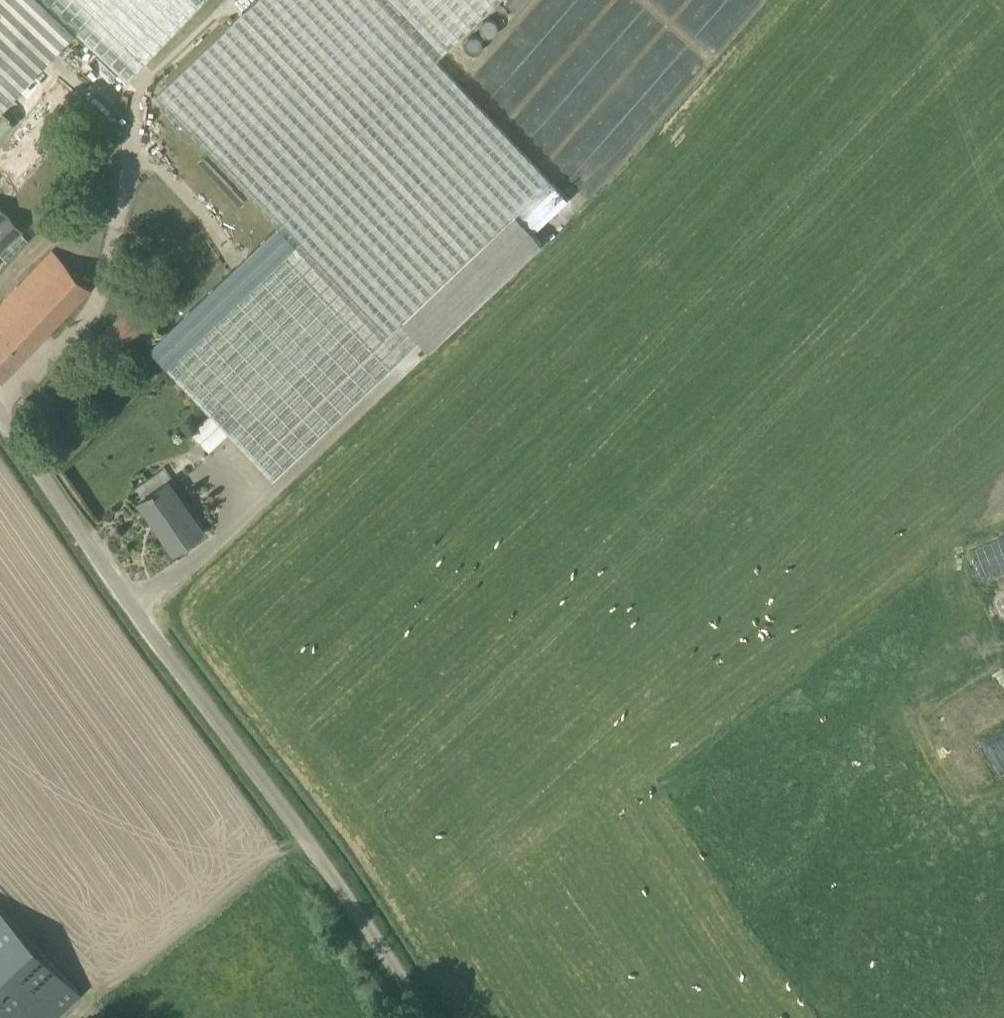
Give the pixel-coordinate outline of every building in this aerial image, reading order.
[(203,0),(0,0),(0,111),(75,31),(127,80),(203,0)] [(259,206),(270,218),(278,227),(149,349),(197,398),(211,413),(192,431),(210,450),(230,432),(274,479),(420,340),(430,350),(543,243),(533,232),(569,199),(436,60),(499,0),(256,0),(155,95),(259,206)] [(489,94),(585,196),(600,182),(600,165),(612,165),(614,167),(631,151),(631,139),(650,139),(636,125),(636,133),(618,133),(613,127),(603,135),(592,123),(581,134),(581,145),(572,136),(572,131),(567,125),(567,115),(537,114),(526,124),(526,105),(512,105),(502,94),(489,94)] [(0,145),(0,187),(61,119),(40,100),(0,145)] [(0,209),(0,252),(0,253),(22,232),(0,209)] [(88,292),(50,256),(0,309),(0,330),(0,331),(0,378),(3,381),(88,292)] [(174,552),(204,531),(169,481),(139,501),(174,552)] [(987,578),(1003,571),(1003,534),(974,547),(987,578)] [(80,994),(0,910),(0,1017),(55,1017),(80,994)]
